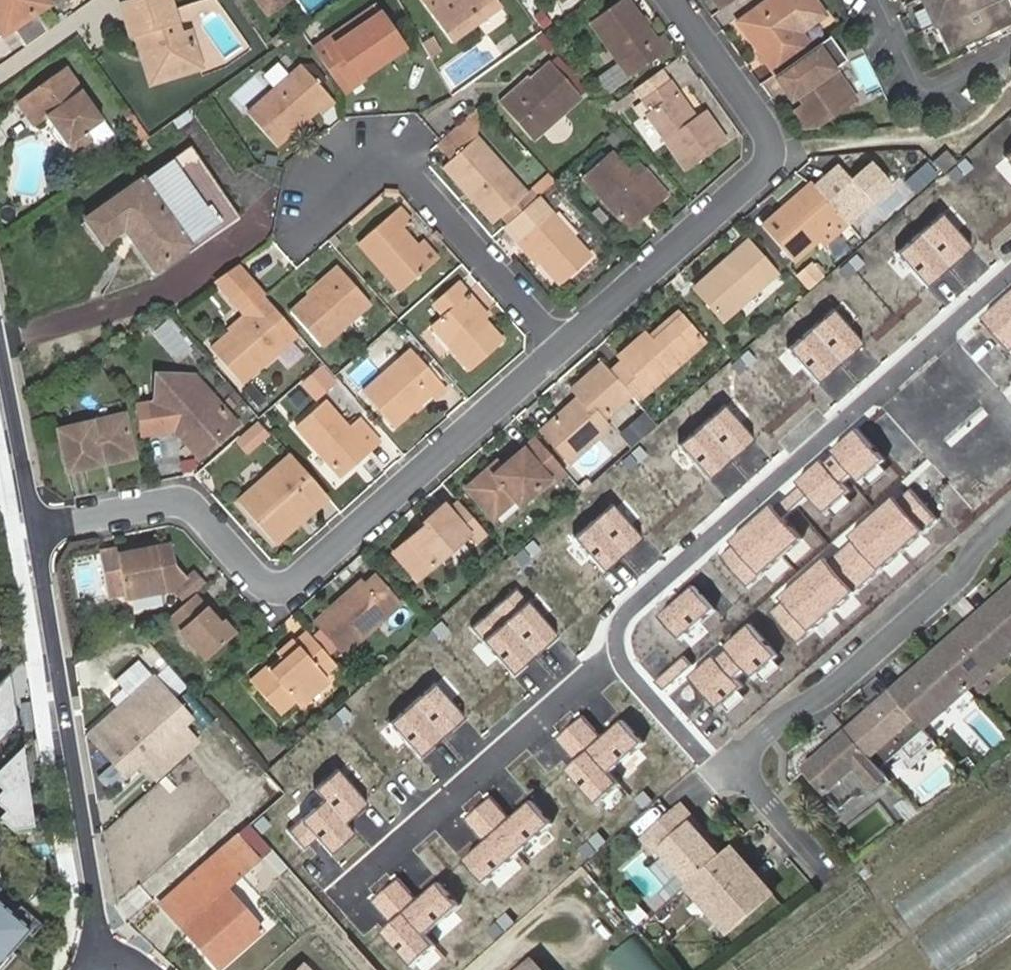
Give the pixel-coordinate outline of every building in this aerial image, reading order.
[(13,31),(14,30),(36,14),(51,5),(48,0),(0,0),(0,13),(13,31)] [(188,35),(177,0),(139,0),(117,6),(125,35),(132,33),(136,47),(143,45),(145,53),(153,50),(153,52),(161,78),(162,80),(203,69),(196,43),(191,45),(188,35)] [(267,13),(288,0),(258,0),(267,13)] [(309,12),(328,0),(301,0),(309,12)] [(497,0),(427,0),(458,43),(504,9),(497,0)] [(715,13),(734,0),(707,0),(715,13)] [(773,75),(783,68),(808,51),(798,35),(819,20),(804,0),(769,0),(736,24),(773,75)] [(950,62),(1010,33),(1010,11),(1006,1),(1009,0),(921,0),(950,62)] [(656,42),(627,1),(594,25),(629,75),(666,50),(659,40),(656,42)] [(402,54),(376,11),(316,48),(343,89),(402,54)] [(13,31),(0,13),(0,32),(3,37),(13,31)] [(50,34),(36,14),(14,30),(27,50),(50,34)] [(439,50),(431,36),(422,41),(430,55),(439,50)] [(808,51),(783,68),(794,83),(798,81),(803,88),(799,91),(795,94),(803,105),(793,112),(803,124),(817,124),(854,98),(833,70),(845,60),(829,36),(808,51)] [(143,45),(136,47),(147,82),(161,78),(153,52),(153,50),(145,53),(143,45)] [(575,100),(545,68),(508,100),(505,96),(497,103),(529,141),(575,100)] [(644,97),(668,80),(660,69),(636,86),(644,97)] [(332,100),(304,71),(253,119),(280,148),(332,100)] [(69,73),(21,108),(35,128),(46,121),(75,160),(95,144),(90,136),(106,125),(69,73)] [(695,118),(668,80),(644,97),(654,113),(647,117),(687,172),(725,145),(703,112),(695,118)] [(798,81),(794,83),(799,91),(803,88),(798,81)] [(469,116),(462,122),(472,134),(475,124),(469,116)] [(435,144),(445,156),(472,134),(462,122),(440,141),(435,144)] [(528,201),(520,192),(521,192),(472,134),(440,161),(488,218),(498,210),(506,220),(528,201)] [(226,218),(171,145),(135,172),(143,184),(89,223),(106,245),(126,233),(153,269),(226,218)] [(629,180),(603,152),(576,175),(623,228),(661,193),(641,171),(629,180)] [(933,166),(941,175),(952,166),(945,157),(933,166)] [(925,163),(903,182),(913,193),(935,175),(925,163)] [(838,167),(813,189),(840,220),(845,226),(870,204),(838,167)] [(528,201),(533,197),(527,189),(526,188),(521,192),(520,192),(528,201)] [(840,220),(813,189),(795,205),(792,201),(761,228),(791,263),(813,244),(840,220)] [(506,220),(506,221),(555,279),(586,253),(536,195),(533,197),(528,201),(506,220)] [(427,264),(413,248),(394,228),(402,220),(396,212),(356,246),(396,292),(427,264)] [(972,249),(942,215),(898,254),(928,287),(972,249)] [(813,244),(818,250),(845,226),(840,220),(813,244)] [(767,271),(743,243),(688,288),(712,317),(767,271)] [(420,244),(413,248),(427,264),(433,258),(420,244)] [(810,289),(827,275),(815,261),(798,275),(810,289)] [(228,296),(248,279),(236,265),(214,279),(228,296)] [(357,306),(327,272),(319,280),(320,282),(285,313),(314,346),(357,306)] [(464,294),(470,288),(462,278),(433,303),(441,314),(429,325),(466,369),(501,337),(476,309),(464,294)] [(297,334),(263,296),(248,279),(228,296),(244,315),(256,303),(290,341),(297,334)] [(483,302),(470,288),(464,294),(476,309),(483,302)] [(986,319),(1010,348),(1010,295),(986,319)] [(290,341),(256,303),(244,315),(246,317),(214,344),(244,380),(290,341)] [(626,390),(634,399),(699,340),(673,312),(647,336),(641,331),(616,353),(620,358),(608,370),(626,390)] [(865,346),(835,312),(791,350),(821,384),(865,346)] [(439,387),(410,353),(364,393),(392,424),(427,393),(430,395),(439,387)] [(608,370),(600,360),(570,386),(573,391),(548,412),(555,419),(545,428),(565,450),(595,425),(599,422),(595,417),(626,390),(608,370)] [(310,393),(330,375),(320,364),(301,381),(310,393)] [(144,433),(167,429),(168,417),(181,418),(180,433),(200,455),(238,422),(220,402),(215,407),(185,375),(191,370),(154,373),(153,399),(139,404),(144,433)] [(220,402),(191,370),(185,375),(215,407),(220,402)] [(355,430),(329,403),(301,426),(342,471),(379,440),(364,423),(355,430)] [(753,440),(723,407),(679,445),(709,479),(753,440)] [(555,419),(548,412),(539,421),(545,428),(555,419)] [(125,413),(64,422),(72,465),(131,455),(125,413)] [(181,418),(168,417),(167,429),(176,428),(180,433),(181,418)] [(267,434),(258,423),(239,439),(248,450),(267,434)] [(606,438),(595,425),(565,450),(576,463),(606,438)] [(887,461),(857,428),(798,480),(828,513),(887,461)] [(556,461),(533,435),(490,472),(484,465),(464,483),(485,507),(510,485),(515,490),(541,468),(544,471),(556,461)] [(321,489),(289,453),(238,499),(273,541),(300,517),(296,511),(321,489)] [(936,518),(907,487),(769,615),(798,646),(936,518)] [(300,517),(325,493),(321,489),(296,511),(300,517)] [(642,539),(612,504),(575,535),(605,570),(642,539)] [(481,534),(455,505),(445,514),(439,508),(429,515),(431,519),(396,552),(416,573),(460,536),(467,545),(481,534)] [(802,541),(772,507),(728,546),(758,580),(802,541)] [(123,552),(158,547),(157,541),(120,547),(123,552)] [(171,589),(186,576),(176,565),(173,544),(158,547),(166,589),(171,589)] [(126,585),(128,595),(166,589),(158,547),(123,552),(120,547),(109,548),(116,586),(126,585)] [(343,600),(340,596),(317,617),(346,649),(404,598),(380,570),(367,580),(343,600)] [(171,589),(182,601),(193,592),(203,584),(192,571),(171,589)] [(363,577),(340,596),(343,600),(367,580),(363,577)] [(118,597),(128,595),(126,585),(116,586),(118,597)] [(695,585),(661,615),(681,638),(715,608),(695,585)] [(558,637),(518,589),(473,627),(514,675),(558,637)] [(1010,654),(1010,590),(978,619),(1010,654)] [(217,618),(193,592),(182,601),(164,617),(200,656),(232,627),(220,615),(217,618)] [(967,693),(1010,654),(978,619),(935,658),(967,693)] [(778,657),(749,624),(690,676),(720,709),(778,657)] [(332,659),(307,631),(292,645),(289,641),(271,657),(273,660),(279,666),(269,674),(264,669),(247,683),(271,713),(291,696),(296,701),(331,671),(325,665),(332,659)] [(923,731),(967,693),(935,658),(891,696),(913,721),(923,731)] [(273,660),(264,669),(269,674),(279,666),(273,660)] [(0,676),(0,690),(1,698),(10,706),(5,671),(0,676)] [(103,722),(87,737),(125,780),(141,768),(153,781),(194,746),(182,733),(192,724),(152,680),(144,686),(103,722)] [(463,718),(433,684),(389,723),(419,757),(463,718)] [(0,690),(0,734),(13,721),(10,706),(1,698),(0,690)] [(870,759),(913,721),(891,696),(847,735),(870,759)] [(986,752),(1004,740),(984,707),(965,718),(986,752)] [(645,742),(624,719),(602,738),(581,715),(554,739),(574,761),(566,768),(597,802),(618,783),(610,774),(645,742)] [(870,759),(847,735),(806,772),(842,812),(854,799),(866,797),(887,778),(870,759)] [(0,762),(0,806),(2,808),(0,810),(0,822),(7,829),(29,825),(18,745),(0,762)] [(315,789),(324,800),(290,829),(304,846),(314,837),(331,857),(357,834),(348,824),(371,805),(339,768),(315,789)] [(513,820),(491,795),(463,819),(485,843),(465,861),(485,884),(552,824),(533,802),(513,820)] [(723,855),(709,840),(706,843),(691,827),(695,824),(681,808),(644,841),(658,857),(662,853),(690,885),(723,855)] [(709,840),(695,824),(691,827),(706,843),(709,840)] [(217,853),(238,878),(255,862),(234,838),(217,853)] [(729,934),(773,895),(731,848),(723,855),(690,885),(687,887),(729,934)] [(238,878),(217,853),(158,906),(218,969),(219,969),(261,932),(225,891),(238,878)] [(459,906),(438,882),(416,902),(395,879),(369,903),(388,925),(381,931),(411,965),(433,946),(424,937),(459,906)] [(28,925),(11,911),(0,902),(0,958),(1,957),(8,948),(24,929),(28,925)] [(18,902),(11,911),(28,925),(24,929),(29,934),(40,921),(18,902)] [(638,928),(647,920),(637,908),(628,916),(638,928)] [(633,937),(606,962),(614,969),(664,969),(633,937)] [(6,961),(13,952),(8,948),(1,957),(6,961)]
